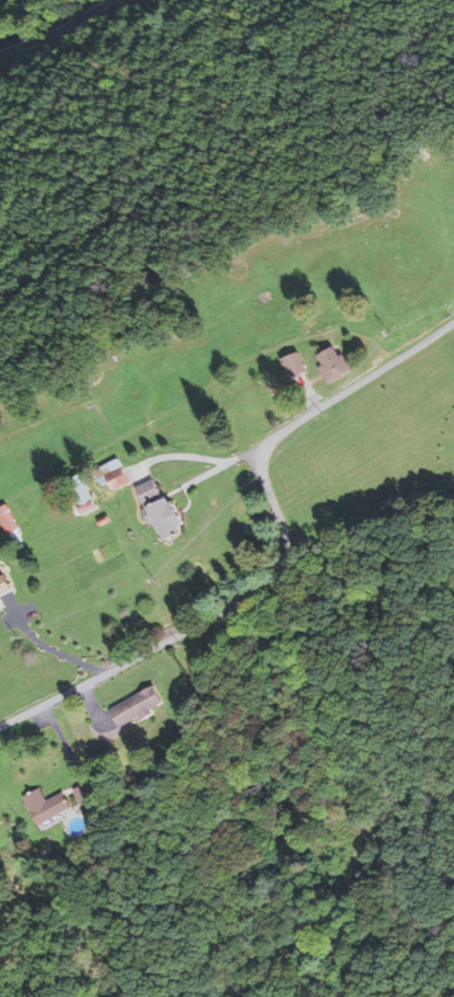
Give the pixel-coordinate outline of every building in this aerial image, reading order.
[(350,372),(341,346),(319,353),(328,379),(350,372)] [(309,377),(300,352),(282,358),(291,383),(309,377)] [(129,484),(123,460),(100,467),(106,490),(129,484)] [(173,496),(164,499),(156,479),(138,486),(161,542),(188,531),(173,496)] [(68,490),(78,516),(98,509),(88,482),(68,490)] [(7,532),(19,527),(8,503),(0,507),(0,517),(7,532)] [(13,591),(5,574),(0,576),(0,596),(13,591)] [(166,705),(156,686),(111,708),(121,728),(166,705)] [(83,803),(95,795),(88,783),(75,791),(83,803)] [(24,797),(40,827),(74,809),(64,792),(47,801),(40,788),(24,797)] [(89,831),(83,814),(65,821),(72,838),(89,831)]
